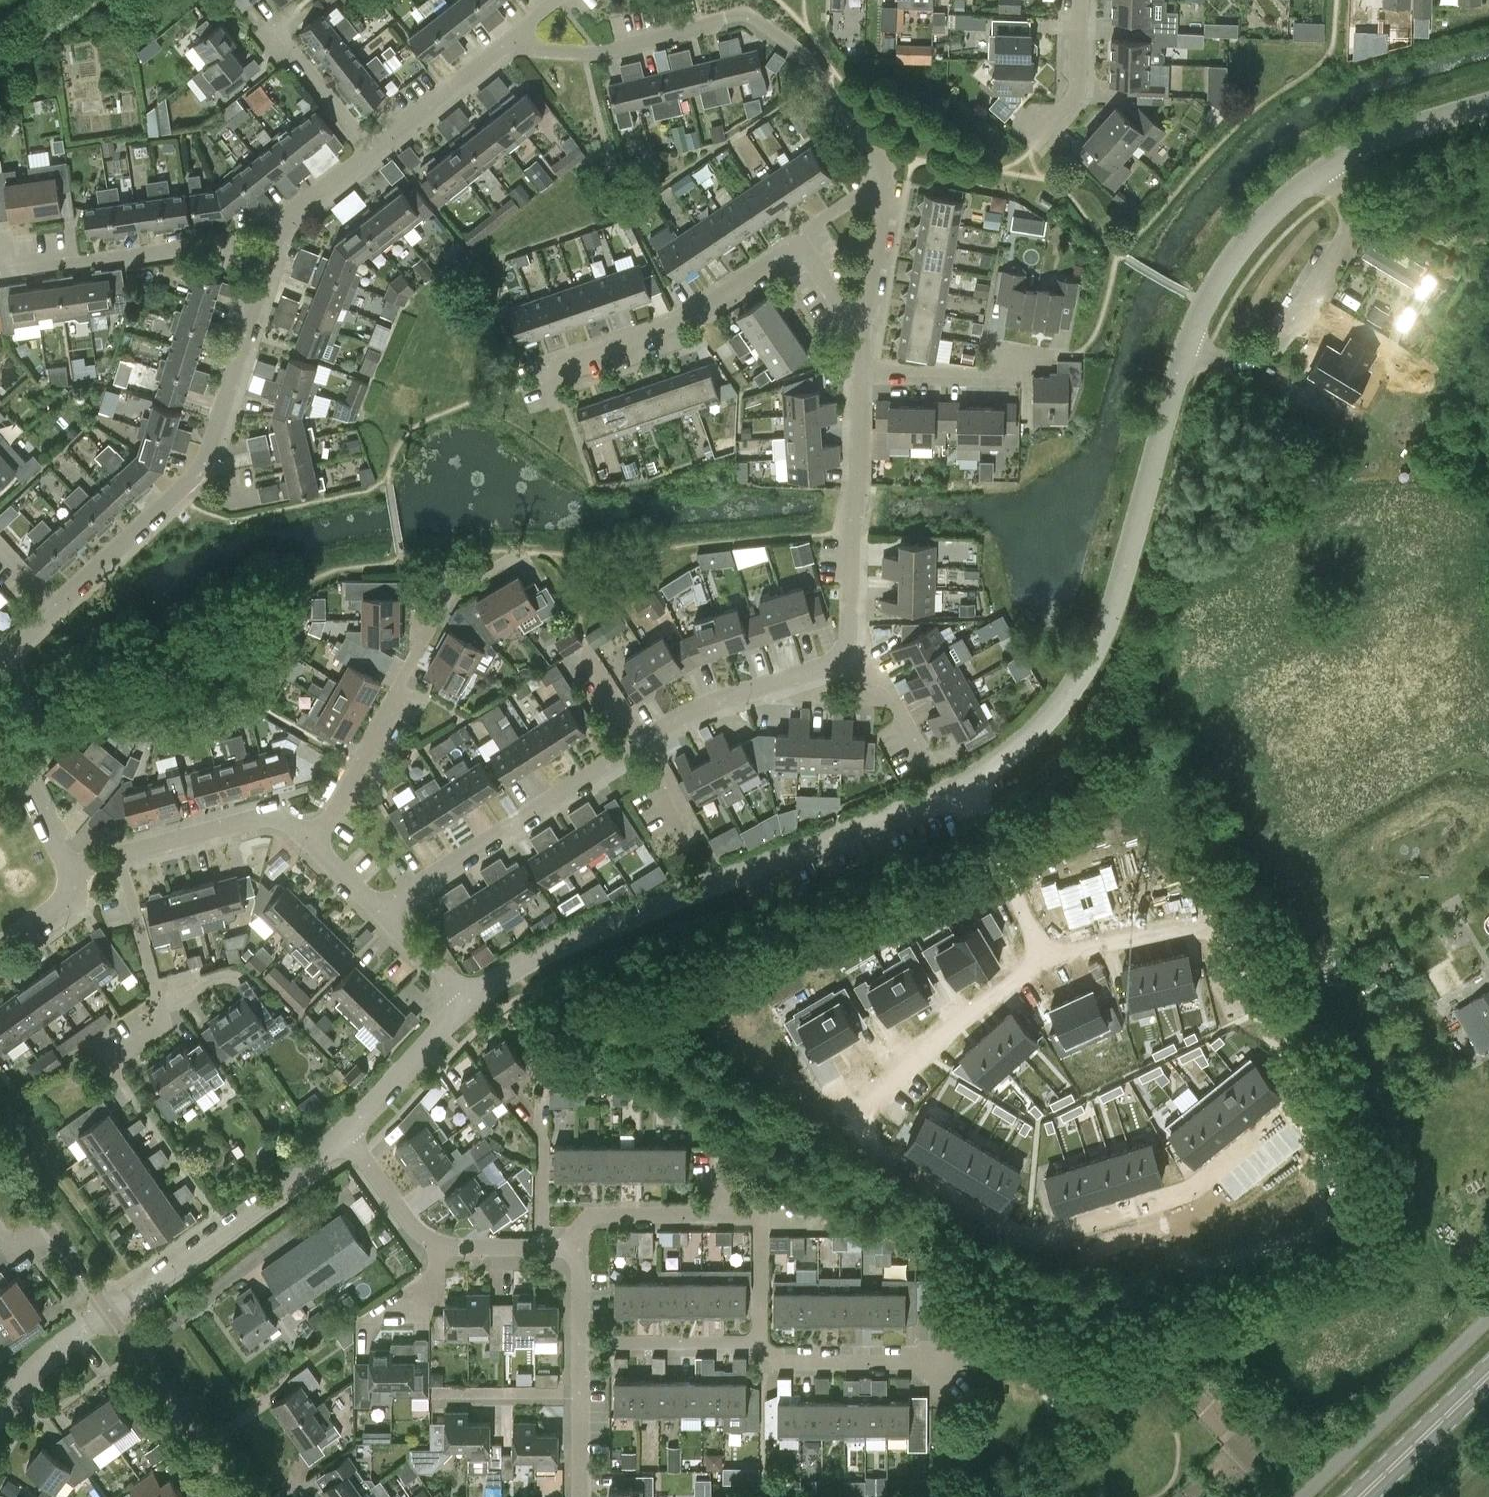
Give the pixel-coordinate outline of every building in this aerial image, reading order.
[(242,9),(253,1),(252,0),(235,0),(242,9)] [(498,23),(481,0),(454,0),(451,3),(468,25),(480,16),(490,29),(498,23)] [(498,23),(507,16),(496,2),(499,0),(481,0),(498,23)] [(830,9),(844,10),(844,0),(830,0),(830,9)] [(1021,11),(1021,0),(999,0),(999,11),(1021,11)] [(1151,0),(1113,0),(1112,21),(1154,22),(1154,31),(1178,32),(1178,11),(1150,10),(1151,0)] [(1430,0),(1415,0),(1415,15),(1430,16),(1430,0)] [(435,8),(427,14),(459,54),(467,47),(456,34),(468,25),(451,3),(439,12),(435,8)] [(897,30),(898,6),(882,5),(881,29),(897,30)] [(945,31),(946,11),(934,11),(933,31),(945,31)] [(302,29),(312,42),(307,46),(314,54),(354,22),(347,14),(334,24),(324,12),(302,29)] [(970,28),(971,13),(949,13),(948,27),(970,28)] [(428,57),(440,47),(450,60),(459,54),(427,14),(420,20),(423,24),(410,34),(428,57)] [(1429,35),(1430,16),(1415,15),(1414,34),(1429,35)] [(204,67),(237,41),(222,22),(216,27),(208,17),(198,26),(205,35),(196,43),(210,61),(204,66),(204,67)] [(989,58),(996,59),(1030,60),(1030,59),(1031,34),(1007,33),(1007,19),(992,18),(992,33),(990,33),(989,58)] [(1291,38),(1323,38),(1324,21),(1292,20),(1291,38)] [(1240,21),(1207,21),(1207,36),(1240,36),(1240,21)] [(354,22),(314,54),(320,62),(325,58),(334,69),(355,52),(346,40),(359,29),(354,22)] [(1112,39),(1111,62),(1149,63),(1149,62),(1162,63),(1163,62),(1165,60),(1165,54),(1164,52),(1161,51),(1161,45),(1190,46),(1190,33),(1178,32),(1154,31),(1153,41),(1112,39)] [(757,48),(742,52),(738,35),(728,38),(738,82),(749,79),(752,94),(767,91),(757,48)] [(738,82),(728,38),(718,40),(722,57),(707,60),(718,103),(731,100),(727,84),(738,82)] [(247,79),(239,70),(245,65),(231,47),(238,42),(237,41),(204,67),(204,66),(193,75),(208,94),(219,86),(227,95),(247,79)] [(931,63),(931,58),(932,45),(897,44),(896,61),(910,62),(931,63)] [(718,103),(707,60),(692,64),(688,48),(678,50),(689,93),(700,91),(704,106),(718,103)] [(689,93),(678,50),(668,52),(672,69),(658,72),(668,115),(682,111),(678,96),(689,93)] [(766,64),(777,71),(786,57),(776,50),(766,64)] [(378,53),(365,64),(355,52),(334,69),(343,81),(339,85),(345,92),(384,61),(378,53)] [(668,115),(658,72),(643,75),(639,59),(629,62),(640,105),(651,103),(654,118),(668,115)] [(1022,92),(1023,92),(1024,86),(1032,86),(1033,59),(1030,59),(1030,60),(996,59),(995,75),(991,80),(995,83),(995,91),(999,91),(999,96),(998,96),(1014,110),(1022,101),(1022,92)] [(384,61),(345,92),(351,101),(356,97),(365,109),(387,92),(377,80),(391,69),(384,61)] [(640,105),(629,62),(620,64),(623,81),(608,84),(619,126),(633,123),(630,108),(640,105)] [(1149,62),(1149,63),(1111,62),(1110,84),(1138,85),(1137,95),(1164,96),(1164,84),(1161,83),(1162,63),(1149,62)] [(1215,63),(1214,119),(1231,119),(1231,64),(1215,63)] [(261,113),(278,100),(264,82),(247,95),(261,113)] [(534,121),(545,112),(528,90),(519,97),(515,91),(503,101),(529,134),(538,127),(534,121)] [(227,121),(244,109),(236,99),(220,113),(227,121)] [(520,141),(529,134),(503,101),(491,110),(496,116),(488,122),(505,144),(509,150),(520,141)] [(160,102),(146,112),(149,134),(164,132),(160,102)] [(336,150),(344,143),(313,105),(305,111),(309,116),(297,126),(314,147),(326,137),(336,150)] [(1100,124),(1129,149),(1137,140),(1148,149),(1165,130),(1146,113),(1136,124),(1116,106),(1100,124)] [(505,144),(488,122),(480,128),(475,122),(463,131),(490,165),(499,158),(495,152),(505,144)] [(1129,149),(1100,124),(1085,142),(1105,160),(1095,171),(1114,188),(1131,168),(1120,159),(1129,149)] [(314,147),(297,126),(285,135),(281,130),(273,136),(304,176),(312,169),(302,156),(314,147)] [(679,131),(683,148),(703,143),(699,127),(679,131)] [(481,173),(490,165),(463,131),(452,141),(456,146),(448,152),(466,175),(471,181),(481,173)] [(274,178),(286,169),(297,182),(304,176),(273,136),(266,143),(269,147),(257,157),(274,178)] [(416,143),(404,151),(414,166),(426,158),(416,143)] [(552,164),(560,175),(587,155),(579,144),(552,164)] [(813,190),(832,177),(811,146),(791,159),(813,190)] [(471,181),(466,175),(448,152),(440,159),(436,154),(423,164),(433,176),(422,184),(439,206),(450,198),(449,197),(460,189),(471,181)] [(273,200),(262,187),(274,178),(257,157),(245,166),(242,162),(234,168),(265,207),(273,200)] [(813,190),(791,159),(772,172),(793,203),(813,190)] [(72,189),(68,160),(29,166),(31,177),(36,215),(63,211),(60,191),(72,189)] [(10,198),(13,219),(36,215),(31,177),(18,179),(16,168),(0,170),(0,199),(10,198)] [(229,214),(247,201),(257,213),(265,207),(234,168),(226,175),(229,179),(218,188),(229,214)] [(540,190),(552,180),(543,168),(531,178),(540,190)] [(793,203),(772,172),(753,185),(775,216),(793,203)] [(208,224),(207,217),(229,214),(218,188),(203,190),(201,173),(190,175),(197,225),(208,224)] [(158,180),(165,230),(176,228),(175,222),(190,220),(186,193),(170,195),(168,178),(158,180)] [(148,181),(150,198),(136,200),(140,228),(155,225),(156,231),(165,230),(158,180),(148,181)] [(509,191),(512,196),(520,206),(532,197),(520,182),(509,191)] [(415,187),(407,193),(399,183),(386,193),(390,199),(382,205),(400,227),(404,232),(425,216),(426,217),(434,211),(415,187)] [(775,216),(753,185),(734,198),(756,229),(775,216)] [(140,228),(136,200),(120,202),(118,186),(108,187),(116,237),(126,236),(125,230),(140,228)] [(89,235),(105,232),(106,239),(116,237),(108,187),(98,189),(100,205),(85,208),(89,235)] [(1120,189),(1113,196),(1134,216),(1141,208),(1120,189)] [(960,225),(964,202),(927,195),(927,199),(919,204),(924,214),(923,219),(960,225)] [(512,196),(494,210),(502,221),(520,206),(512,196)] [(756,229),(734,198),(716,211),(737,242),(756,229)] [(400,227),(382,205),(374,211),(370,206),(358,215),(384,249),(394,241),(404,232),(400,227)] [(502,221),(494,210),(464,235),(472,245),(502,221)] [(737,242),(716,211),(697,224),(718,255),(737,242)] [(1016,213),(1014,227),(1047,232),(1049,218),(1016,213)] [(346,224),(351,230),(337,241),(360,259),(371,250),(375,256),(384,249),(358,215),(346,224)] [(638,239),(627,216),(615,222),(626,244),(638,239)] [(960,225),(923,219),(923,222),(915,227),(920,236),(919,241),(956,247),(960,225)] [(718,255),(697,224),(678,237),(699,268),(718,255)] [(699,268),(678,237),(659,250),(680,281),(699,268)] [(360,259),(337,241),(331,258),(324,255),(318,269),(358,284),(362,274),(355,271),(360,259)] [(915,263),(952,270),(956,247),(919,241),(919,244),(911,249),(916,258),(915,263)] [(313,279),(324,251),(306,245),(296,272),(313,279)] [(1415,274),(1367,251),(1355,275),(1403,298),(1415,274)] [(423,256),(413,264),(426,280),(436,273),(423,256)] [(1406,264),(1420,273),(1425,265),(1411,256),(1406,264)] [(630,306),(653,299),(641,263),(618,271),(630,306)] [(952,270),(915,263),(914,267),(907,272),(912,280),(911,286),(948,292),(952,270)] [(89,307),(90,315),(128,309),(125,284),(112,286),(110,269),(92,272),(93,279),(85,280),(89,307)] [(358,284),(318,269),(313,283),(320,286),(316,295),(342,305),(342,306),(349,309),(354,296),(358,284)] [(188,296),(215,305),(220,291),(235,295),(239,284),(191,270),(187,280),(193,282),(188,296)] [(630,306),(618,271),(597,278),(609,314),(630,306)] [(403,272),(391,281),(409,295),(416,290),(403,272)] [(1033,326),(1034,323),(1039,289),(1038,291),(1023,289),(1025,276),(1004,272),(1002,285),(1013,287),(1007,321),(1033,326)] [(89,307),(85,280),(74,281),(73,274),(59,276),(65,318),(77,317),(81,319),(91,317),(90,315),(89,307)] [(65,318),(59,276),(45,278),(46,286),(36,287),(40,314),(53,312),(54,320),(65,318)] [(1427,301),(1439,282),(1428,276),(1417,294),(1427,301)] [(609,314),(597,278),(575,285),(587,321),(609,314)] [(1058,292),(1039,289),(1034,323),(1058,328),(1062,303),(1074,305),(1078,283),(1060,280),(1058,292)] [(40,314),(36,287),(26,289),(25,281),(9,283),(11,300),(0,301),(0,303),(4,332),(16,331),(15,325),(41,322),(40,314)] [(409,295),(391,281),(385,295),(405,304),(409,295)] [(587,321),(575,285),(553,293),(565,328),(587,321)] [(948,292),(911,286),(910,290),(903,294),(908,303),(907,308),(944,315),(948,292)] [(565,328),(553,293),(532,300),(544,336),(565,328)] [(342,305),(316,295),(312,305),(305,302),(300,316),(340,331),(344,321),(337,318),(342,306),(342,305)] [(734,348),(783,314),(769,295),(738,317),(745,327),(728,339),(734,348)] [(175,319),(223,334),(226,324),(211,319),(215,305),(188,296),(184,311),(178,309),(175,319)] [(544,336),(532,300),(509,307),(521,343),(544,336)] [(1382,322),(1388,308),(1374,302),(1368,317),(1382,322)] [(1409,331),(1420,313),(1410,307),(1398,325),(1409,331)] [(903,331),(940,337),(944,315),(907,308),(906,312),(899,317),(904,325),(903,331)] [(764,355),(795,333),(783,314),(734,348),(740,357),(758,345),(764,355)] [(300,316),(295,329),(302,332),(298,342),(324,352),(329,339),(336,342),(340,331),(300,316)] [(174,345),(200,353),(205,339),(220,344),(223,334),(175,319),(172,329),(178,331),(174,345)] [(387,347),(395,324),(381,319),(374,342),(387,347)] [(940,337),(903,331),(902,335),(895,340),(900,347),(898,354),(936,360),(940,337)] [(764,355),(771,365),(754,377),(760,386),(809,352),(795,333),(764,355)] [(1309,375),(1352,400),(1370,371),(1367,368),(1376,353),(1351,337),(1342,353),(1328,345),(1309,375)] [(160,367),(208,382),(211,372),(196,367),(200,353),(174,345),(169,359),(163,357),(160,367)] [(360,369),(373,374),(382,351),(369,346),(360,369)] [(86,376),(84,364),(83,356),(71,358),(74,377),(86,376)] [(321,381),(315,379),(319,365),(293,357),(289,367),(282,365),(278,379),(318,391),(321,381)] [(1426,360),(1417,375),(1428,381),(1436,367),(1426,360)] [(1058,361),(1058,374),(1050,374),(1050,377),(1034,376),(1033,420),(1051,420),(1052,414),(1069,414),(1069,385),(1081,385),(1082,361),(1058,361)] [(49,367),(51,382),(68,382),(66,365),(49,367)] [(699,408),(721,400),(709,365),(687,372),(699,408)] [(185,402),(190,387),(205,392),(208,382),(160,367),(157,377),(163,379),(159,394),(185,402)] [(699,408),(687,372),(665,379),(677,415),(699,408)] [(783,384),(784,393),(814,391),(813,375),(783,384)] [(361,406),(370,384),(355,378),(346,401),(361,406)] [(262,394),(279,399),(274,413),(304,413),(304,414),(310,414),(314,403),(318,391),(278,379),(276,384),(266,380),(262,394)] [(677,415),(665,379),(644,387),(656,422),(677,415)] [(113,413),(120,390),(108,386),(101,409),(113,413)] [(656,422),(644,387),(622,394),(634,430),(656,422)] [(784,393),(785,415),(837,412),(836,401),(819,403),(818,390),(784,393)] [(612,437),(634,430),(622,394),(600,401),(612,437)] [(360,405),(339,399),(334,415),(356,418),(360,405)] [(889,442),(912,442),(912,406),(891,406),(891,400),(878,399),(877,429),(889,429),(889,442)] [(612,437),(600,401),(578,409),(590,445),(612,437)] [(926,406),(912,406),(912,442),(932,443),(934,443),(935,430),(947,430),(947,401),(935,401),(934,407),(926,406)] [(981,456),(981,444),(982,407),(968,407),(960,407),(960,401),(947,401),(947,430),(959,430),(959,443),(959,456),(981,456)] [(142,425),(191,440),(193,431),(178,426),(182,411),(156,402),(151,418),(145,416),(142,425)] [(982,407),(981,444),(1003,444),(1003,431),(1016,431),(1017,403),(1004,402),(1004,408),(982,407)] [(785,415),(787,437),(821,434),(820,422),(837,421),(837,412),(785,415)] [(304,414),(304,413),(274,413),(278,428),(270,430),(274,445),(316,436),(313,424),(306,426),(304,414)] [(145,437),(141,451),(166,466),(172,445),(188,450),(191,440),(142,425),(139,435),(145,437)] [(13,444),(0,430),(0,456),(13,444)] [(776,459),(839,455),(839,445),(822,446),(821,434),(787,437),(775,437),(776,459)] [(277,459),(284,458),(286,468),(314,462),(311,448),(318,447),(316,436),(274,445),(277,459)] [(13,444),(0,456),(0,486),(17,470),(26,479),(45,461),(36,452),(28,460),(13,444)] [(149,481),(166,466),(141,451),(130,461),(119,449),(111,456),(145,493),(153,486),(149,481)] [(823,466),(840,465),(839,455),(776,459),(777,476),(779,478),(789,478),(790,481),(824,478),(823,466)] [(138,499),(145,493),(111,456),(104,463),(115,475),(104,485),(123,505),(134,495),(138,499)] [(286,468),(289,478),(281,480),(285,495),(326,485),(323,472),(317,474),(314,462),(286,468)] [(111,515),(123,505),(104,485),(92,495),(82,484),(75,490),(108,527),(116,520),(111,515)] [(101,534),(108,527),(75,490),(67,497),(78,509),(67,519),(86,540),(97,530),(101,534)] [(45,518),(38,525),(71,561),(79,554),(75,550),(86,540),(67,519),(55,529),(45,518)] [(47,575),(60,564),(64,568),(71,561),(38,525),(30,532),(41,544),(29,555),(47,575)] [(797,564),(817,560),(813,539),(793,543),(797,564)] [(769,557),(765,544),(753,545),(758,560),(769,557)] [(884,557),(884,567),(936,568),(936,545),(901,544),(901,557),(884,557)] [(704,567),(738,562),(735,546),(701,552),(704,567)] [(901,577),(901,588),(935,589),(936,568),(884,567),(884,577),(901,577)] [(669,597),(695,581),(690,568),(662,585),(669,597)] [(535,582),(525,589),(518,577),(498,589),(516,620),(535,609),(542,620),(560,609),(547,586),(540,590),(535,582)] [(363,608),(363,618),(401,618),(401,595),(381,595),(381,580),(346,580),(346,597),(352,597),(352,608),(363,608)] [(803,587),(782,594),(793,629),(814,622),(816,626),(827,623),(819,596),(807,600),(803,587)] [(935,611),(935,589),(901,588),(900,600),(883,600),(883,610),(935,611)] [(496,631),(516,620),(498,589),(478,601),(485,614),(470,622),(491,644),(500,638),(496,631)] [(654,617),(666,609),(654,590),(635,602),(643,615),(650,611),(654,617)] [(772,636),(793,629),(782,594),(760,600),(764,613),(753,617),(761,644),(774,640),(772,636)] [(738,607),(717,614),(728,650),(748,643),(749,648),(761,644),(753,617),(742,620),(738,607)] [(586,635),(595,647),(628,625),(619,612),(586,635)] [(706,656),(728,650),(717,614),(695,621),(700,634),(684,639),(697,664),(708,661),(706,656)] [(341,645),(348,649),(376,666),(384,651),(377,648),(377,641),(401,641),(401,618),(363,618),(363,629),(347,629),(347,635),(341,645)] [(471,670),(483,650),(486,652),(491,644),(470,622),(462,638),(451,632),(450,633),(446,631),(437,647),(441,649),(440,652),(471,670)] [(908,640),(923,632),(918,623),(903,624),(903,631),(908,640)] [(915,661),(947,644),(936,625),(890,650),(895,659),(910,651),(915,661)] [(564,655),(583,643),(574,628),(555,641),(564,655)] [(663,635),(644,647),(664,678),(682,666),(685,671),(697,664),(684,639),(671,647),(663,635)] [(960,658),(973,653),(968,637),(955,641),(960,658)] [(906,679),(911,688),(957,663),(947,644),(915,661),(921,671),(906,679)] [(342,660),(348,649),(341,645),(335,656),(342,660)] [(646,689),(664,678),(644,647),(625,659),(632,670),(622,677),(637,700),(647,694),(646,689)] [(460,690),(471,670),(440,652),(428,672),(440,679),(434,689),(458,703),(464,693),(460,690)] [(1028,654),(1013,662),(1020,675),(1034,667),(1028,654)] [(957,663),(911,688),(916,696),(931,688),(937,699),(967,682),(957,663)] [(369,700),(380,682),(350,664),(340,682),(340,683),(369,700)] [(567,745),(588,732),(581,722),(591,716),(564,673),(553,680),(563,695),(544,708),(551,719),(567,745)] [(358,719),(369,700),(340,683),(340,682),(330,676),(323,687),(319,695),(358,719)] [(927,717),(932,726),(978,701),(967,682),(937,699),(942,709),(927,717)] [(358,719),(319,695),(308,713),(303,710),(297,721),(317,733),(323,722),(347,737),(358,719)] [(978,701),(932,726),(937,735),(952,727),(958,737),(988,721),(978,701)] [(491,711),(497,720),(508,713),(502,704),(491,711)] [(834,707),(834,719),(843,720),(844,707),(834,707)] [(801,718),(811,718),(811,708),(801,708),(801,718)] [(509,782),(529,769),(503,728),(497,720),(491,711),(481,717),(501,750),(492,756),(509,782)] [(776,768),(798,769),(800,718),(791,717),(790,734),(777,733),(776,768)] [(798,769),(820,770),(821,735),(810,735),(811,718),(801,718),(800,718),(798,769)] [(548,757),(567,745),(551,719),(531,731),(548,757)] [(820,770),(841,771),(843,720),(833,719),(833,736),(821,735),(820,770)] [(853,720),(843,720),(841,771),(864,772),(865,737),(853,737),(853,720)] [(529,769),(548,757),(531,731),(522,736),(513,722),(503,728),(529,769)] [(713,736),(708,724),(699,729),(705,740),(713,736)] [(724,732),(715,736),(739,782),(759,771),(742,740),(731,746),(724,732)] [(248,793),(270,787),(261,755),(247,758),(241,735),(232,738),(248,793)] [(261,755),(270,787),(293,780),(286,754),(294,751),(299,743),(286,736),(273,740),(275,751),(261,755)] [(441,742),(447,751),(458,745),(452,736),(441,742)] [(745,794),(739,782),(715,736),(706,741),(714,755),(703,761),(720,792),(726,804),(745,794)] [(232,738),(222,740),(229,764),(216,767),(225,799),(248,793),(232,738)] [(71,743),(48,772),(67,787),(101,745),(93,739),(82,753),(71,743)] [(447,751),(441,742),(430,749),(436,758),(447,751)] [(118,782),(109,774),(97,765),(108,751),(101,745),(67,787),(86,802),(94,793),(103,800),(118,782)] [(404,770),(411,758),(400,752),(394,764),(404,770)] [(700,802),(720,792),(703,761),(693,766),(685,752),(676,757),(700,802)] [(482,763),(471,769),(464,758),(455,763),(479,801),(499,789),(482,763)] [(443,788),(460,814),(479,801),(455,763),(446,769),(453,781),(443,788)] [(180,812),(177,800),(188,797),(182,777),(178,764),(166,767),(167,771),(160,773),(159,778),(160,783),(147,786),(157,818),(180,812)] [(202,806),(225,799),(216,767),(182,777),(188,797),(199,794),(202,806)] [(443,788),(436,776),(416,788),(419,793),(424,800),(423,800),(440,826),(446,822),(447,824),(452,826),(459,821),(459,816),(458,815),(460,814),(443,788)] [(133,825),(157,818),(147,786),(134,790),(131,778),(124,780),(103,807),(116,817),(130,813),(133,825)] [(419,835),(421,838),(440,826),(423,800),(424,800),(419,793),(389,812),(408,842),(419,835)] [(814,815),(815,794),(798,794),(798,814),(814,815)] [(629,817),(619,823),(609,808),(596,817),(593,812),(595,808),(590,799),(580,806),(606,847),(615,860),(644,841),(629,817)] [(587,859),(606,847),(580,806),(570,812),(575,821),(580,820),(583,825),(570,833),(587,859)] [(568,872),(587,859),(570,833),(558,841),(555,837),(557,833),(552,824),(541,831),(568,872)] [(548,884),(568,872),(541,831),(531,837),(537,846),(542,845),(545,850),(531,858),(548,884)] [(518,903),(538,891),(521,864),(508,873),(505,868),(507,864),(502,856),(492,862),(518,903)] [(518,903),(492,862),(482,868),(487,877),(492,877),(495,881),(482,889),(499,916),(502,922),(521,910),(518,904),(518,903)] [(1082,881),(1093,919),(1116,912),(1104,874),(1082,881)] [(236,876),(215,882),(223,912),(225,920),(236,917),(234,909),(245,906),(236,876)] [(192,886),(200,918),(223,912),(215,882),(214,879),(192,886)] [(277,931),(282,925),(303,903),(287,887),(282,882),(276,882),(271,889),(262,880),(257,899),(266,908),(260,914),(277,931)] [(453,886),(480,928),(499,916),(482,889),(470,897),(467,892),(469,888),(464,880),(453,886)] [(595,900),(612,893),(606,881),(590,889),(595,900)] [(1071,926),(1093,919),(1082,881),(1060,888),(1071,926)] [(169,892),(170,894),(178,924),(200,918),(192,886),(169,892)] [(460,940),(480,928),(453,886),(443,893),(449,901),(453,901),(456,906),(443,914),(444,915),(437,920),(452,944),(459,940),(460,940)] [(147,900),(152,916),(148,918),(154,942),(170,938),(172,946),(184,943),(178,924),(170,894),(166,895),(160,890),(151,892),(149,899),(147,900)] [(303,903),(282,925),(289,933),(281,941),(289,949),(319,919),(314,914),(316,913),(317,908),(310,901),(306,903),(304,904),(303,903)] [(905,925),(896,910),(887,916),(894,929),(896,931),(905,925)] [(289,949),(305,965),(335,935),(319,919),(289,949)] [(976,925),(957,937),(977,971),(997,960),(976,925)] [(228,950),(239,947),(244,945),(248,931),(224,937),(228,950)] [(77,953),(100,985),(118,972),(117,971),(127,964),(106,934),(97,941),(95,940),(77,953)] [(331,974),(352,951),(335,935),(305,965),(314,974),(322,965),(331,974)] [(957,937),(937,949),(957,983),(977,971),(957,937)] [(484,962),(499,956),(494,944),(479,950),(484,962)] [(239,947),(228,950),(227,950),(230,964),(243,960),(239,947)] [(267,964),(255,952),(244,963),(256,975),(267,964)] [(1188,952),(1166,957),(1174,995),(1196,990),(1188,952)] [(100,985),(77,953),(58,966),(80,999),(100,985)] [(190,967),(202,964),(199,953),(187,956),(190,967)] [(1174,995),(1166,957),(1145,962),(1153,999),(1174,995)] [(908,961),(888,973),(908,1007),(928,996),(908,961)] [(1153,999),(1145,962),(1123,967),(1131,1004),(1153,999)] [(80,999),(58,966),(56,964),(38,977),(62,1011),(80,999)] [(264,975),(280,991),(291,980),(275,964),(264,975)] [(333,989),(342,998),(336,1003),(344,1010),(371,982),(355,967),(333,989)] [(888,973),(868,984),(889,1019),(908,1007),(888,973)] [(62,1011),(38,977),(18,991),(20,993),(21,993),(43,1025),(62,1011)] [(293,978),(291,980),(280,991),(300,1010),(312,998),(293,978)] [(360,1027),(366,1021),(388,999),(371,982),(344,1010),(360,1027)] [(833,985),(814,996),(839,1039),(859,1028),(847,1009),(857,1003),(844,982),(834,987),(833,985)] [(1093,987),(1072,997),(1088,1033),(1109,1023),(1093,987)] [(1488,1031),(1488,989),(1471,1000),(1488,1031)] [(21,993),(20,993),(2,1005),(25,1038),(43,1025),(21,993)] [(260,996),(250,1003),(244,995),(227,1008),(251,1041),(258,1051),(271,1042),(272,1034),(267,1027),(277,1020),(260,996)] [(820,1051),(839,1039),(814,996),(795,1008),(796,1010),(785,1016),(797,1037),(808,1031),(820,1051)] [(1072,997),(1051,1007),(1067,1043),(1088,1033),(1072,997)] [(406,1016),(388,999),(366,1021),(383,1037),(378,1043),(387,1051),(409,1029),(401,1021),(406,1016)] [(2,1005),(0,1007),(0,1054),(5,1050),(6,1051),(25,1038),(2,1005)] [(233,1054),(251,1041),(227,1008),(209,1020),(215,1028),(205,1034),(222,1059),(232,1052),(233,1054)] [(995,1025),(1021,1054),(1038,1039),(1012,1010),(995,1025)] [(101,1027),(111,1020),(105,1011),(95,1019),(101,1027)] [(90,1035),(101,1027),(95,1019),(84,1026),(90,1035)] [(309,1030),(317,1038),(324,1030),(316,1022),(309,1030)] [(995,1025),(979,1040),(1005,1068),(1021,1054),(995,1025)] [(84,1026),(76,1032),(82,1040),(90,1035),(84,1026)] [(335,1040),(324,1030),(317,1038),(327,1048),(335,1040)] [(1184,1036),(1187,1044),(1198,1038),(1195,1031),(1184,1036)] [(74,1047),(82,1040),(76,1032),(68,1038),(74,1047)] [(1210,1042),(1216,1048),(1225,1041),(1220,1034),(1210,1042)] [(57,1045),(64,1054),(74,1047),(68,1038),(57,1045)] [(493,1063),(483,1070),(502,1098),(505,1103),(518,1094),(509,1081),(527,1068),(506,1039),(486,1053),(493,1063)] [(988,1083),(1005,1068),(979,1040),(962,1055),(988,1083)] [(1174,1041),(1163,1046),(1167,1054),(1178,1048),(1174,1041)] [(166,1056),(186,1085),(195,1097),(196,1098),(214,1085),(216,1087),(226,1080),(211,1059),(201,1066),(184,1043),(166,1056)] [(1190,1049),(1193,1057),(1204,1051),(1200,1044),(1190,1049)] [(1167,1054),(1163,1046),(1152,1052),(1156,1059),(1167,1054)] [(49,1070),(63,1061),(54,1047),(40,1057),(49,1070)] [(1193,1057),(1190,1049),(1179,1055),(1182,1062),(1193,1057)] [(186,1085),(166,1056),(148,1069),(164,1092),(154,1099),(170,1120),(180,1113),(177,1110),(195,1097),(186,1085)] [(1251,1056),(1233,1070),(1262,1107),(1280,1093),(1251,1056)] [(356,1085),(368,1073),(358,1063),(346,1076),(356,1085)] [(1150,1069),(1153,1076),(1164,1071),(1161,1064),(1150,1069)] [(502,1098),(483,1070),(482,1068),(462,1082),(478,1105),(468,1112),(484,1135),(494,1128),(491,1124),(496,1120),(497,1113),(492,1105),(502,1098)] [(1153,1076),(1150,1069),(1139,1074),(1143,1081),(1153,1076)] [(1246,1120),(1262,1107),(1233,1070),(1216,1084),(1246,1120)] [(966,1093),(970,1086),(960,1079),(955,1086),(966,1093)] [(1110,1088),(1114,1096),(1125,1090),(1121,1083),(1110,1088)] [(1246,1120),(1216,1084),(1199,1097),(1229,1134),(1246,1120)] [(970,1086),(966,1093),(976,1099),(980,1092),(970,1086)] [(1114,1096),(1110,1088),(1099,1093),(1103,1101),(1114,1096)] [(570,1104),(579,1104),(579,1091),(570,1091),(570,1104)] [(622,1103),(622,1091),(613,1091),(613,1103),(622,1103)] [(1061,1096),(1065,1104),(1076,1099),(1072,1091),(1061,1096)] [(299,1104),(307,1116),(323,1103),(315,1092),(299,1104)] [(1065,1104),(1061,1096),(1050,1102),(1054,1109),(1065,1104)] [(1229,1134),(1199,1097),(1182,1111),(1212,1148),(1229,1134)] [(673,1122),(672,1109),(672,1104),(664,1101),(665,1109),(665,1122),(673,1122)] [(992,1109),(1003,1115),(1007,1108),(997,1102),(992,1109)] [(1036,1102),(1029,1108),(1038,1117),(1044,1111),(1036,1102)] [(1071,1107),(1075,1115),(1086,1110),(1082,1102),(1071,1107)] [(398,1145),(399,1146),(396,1148),(395,1153),(406,1167),(411,1164),(440,1143),(440,1142),(448,1137),(427,1106),(410,1125),(415,1133),(398,1145)] [(1075,1115),(1071,1107),(1060,1113),(1064,1120),(1075,1115)] [(1007,1108),(1003,1115),(1013,1121),(1017,1114),(1007,1108)] [(657,1122),(665,1122),(665,1109),(657,1109),(657,1122)] [(110,1113),(94,1124),(85,1111),(59,1130),(69,1144),(81,1136),(92,1152),(122,1131),(110,1113)] [(1195,1162),(1212,1148),(1182,1111),(1165,1125),(1195,1162)] [(907,1146),(926,1158),(946,1125),(927,1113),(907,1146)] [(92,1152),(104,1170),(135,1149),(128,1138),(146,1125),(141,1118),(130,1126),(122,1131),(92,1152)] [(1053,1118),(1045,1120),(1048,1132),(1056,1130),(1053,1118)] [(1032,1123),(1025,1119),(1019,1130),(1026,1134),(1032,1123)] [(965,1136),(946,1125),(926,1158),(945,1169),(965,1136)] [(621,1146),(622,1146),(622,1181),(643,1181),(644,1146),(635,1146),(635,1136),(632,1134),(621,1133),(621,1146)] [(965,1136),(945,1169),(963,1180),(983,1147),(965,1136)] [(469,1149),(476,1159),(480,1156),(492,1147),(485,1137),(469,1149)] [(1151,1141),(1130,1148),(1141,1185),(1163,1178),(1151,1141)] [(447,1153),(440,1143),(411,1164),(406,1167),(415,1181),(420,1182),(423,1180),(424,1182),(449,1164),(456,1173),(476,1159),(469,1149),(462,1153),(457,1146),(447,1153)] [(556,1181),(579,1181),(579,1146),(556,1146),(556,1181)] [(579,1181),(600,1181),(600,1146),(579,1146),(579,1181)] [(600,1181),(622,1181),(622,1146),(621,1146),(600,1146),(600,1181)] [(643,1181),(665,1181),(665,1146),(644,1146),(643,1181)] [(688,1181),(688,1146),(665,1146),(665,1181),(688,1181)] [(135,1149),(104,1170),(117,1187),(166,1153),(162,1147),(143,1160),(135,1149)] [(501,1151),(492,1147),(480,1156),(486,1163),(501,1151)] [(963,1180),(982,1191),(1002,1158),(983,1147),(963,1180)] [(1109,1154),(1121,1191),(1141,1185),(1130,1148),(1109,1154)] [(151,1172),(170,1158),(166,1153),(117,1187),(129,1205),(160,1184),(151,1172)] [(1109,1154),(1088,1161),(1100,1198),(1121,1191),(1109,1154)] [(480,1156),(476,1159),(482,1166),(486,1163),(480,1156)] [(1021,1170),(1002,1158),(982,1191),(1001,1203),(1021,1170)] [(482,1166),(476,1159),(456,1173),(463,1183),(446,1195),(459,1214),(467,1208),(496,1186),(482,1166)] [(1079,1204),(1100,1198),(1088,1161),(1068,1167),(1079,1204)] [(526,1165),(516,1171),(531,1192),(532,1191),(533,1170),(526,1165)] [(1058,1211),(1079,1204),(1068,1167),(1046,1174),(1058,1211)] [(496,1186),(467,1208),(480,1226),(506,1207),(514,1218),(530,1207),(509,1177),(496,1186)] [(160,1184),(129,1205),(141,1222),(191,1188),(186,1182),(168,1195),(160,1184)] [(180,1208),(180,1204),(194,1194),(191,1188),(141,1222),(154,1241),(172,1228),(175,1233),(197,1218),(191,1209),(182,1216),(178,1209),(180,1208)] [(278,1290),(290,1307),(291,1309),(370,1254),(342,1214),(263,1269),(278,1290)] [(646,1231),(638,1231),(638,1243),(653,1244),(654,1231),(646,1231)] [(798,1256),(798,1249),(798,1236),(790,1236),(790,1249),(789,1249),(789,1257),(798,1256)] [(833,1249),(841,1249),(841,1236),(833,1236),(833,1249)] [(876,1265),(884,1265),(884,1253),(876,1253),(876,1265)] [(801,1278),(819,1278),(819,1267),(801,1267),(801,1278)] [(660,1269),(660,1281),(660,1317),(681,1316),(681,1281),(681,1269),(660,1269)] [(725,1269),(725,1281),(725,1316),(747,1316),(747,1293),(752,1293),(752,1269),(725,1269)] [(32,1297),(19,1278),(0,1291),(0,1319),(4,1316),(32,1297)] [(884,1326),(906,1326),(907,1303),(918,1303),(918,1279),(905,1279),(905,1291),(884,1291),(884,1326)] [(798,1280),(798,1291),(797,1326),(819,1326),(819,1291),(819,1280),(798,1280)] [(638,1317),(638,1281),(616,1281),(616,1317),(638,1317)] [(660,1317),(660,1281),(638,1281),(638,1317),(640,1317),(640,1320),(644,1323),(649,1323),(653,1320),(657,1320),(659,1318),(659,1317),(660,1317)] [(703,1316),(703,1281),(681,1281),(681,1316),(703,1316)] [(725,1316),(725,1281),(703,1281),(703,1316),(725,1316)] [(274,1318),(290,1307),(278,1290),(262,1302),(250,1285),(237,1294),(247,1308),(234,1317),(251,1342),(278,1323),(274,1318)] [(775,1326),(797,1326),(798,1291),(775,1291),(775,1326)] [(819,1326),(841,1326),(841,1291),(819,1291),(819,1326)] [(841,1326),(862,1326),(862,1291),(841,1291),(841,1326)] [(862,1326),(884,1326),(884,1291),(862,1291),(862,1326)] [(536,1329),(537,1304),(537,1293),(514,1294),(514,1325),(502,1325),(502,1349),(515,1349),(515,1345),(536,1345),(536,1340),(536,1329)] [(502,1325),(490,1325),(490,1294),(468,1294),(468,1304),(469,1329),(490,1329),(490,1349),(502,1349),(502,1325)] [(0,1319),(0,1342),(1,1344),(0,1345),(0,1349),(7,1359),(28,1344),(20,1333),(45,1316),(32,1297),(4,1316),(0,1319)] [(469,1329),(468,1304),(446,1305),(446,1314),(434,1314),(434,1337),(446,1337),(446,1340),(469,1340),(469,1329)] [(536,1340),(558,1340),(558,1304),(537,1304),(536,1329),(536,1340)] [(392,1386),(392,1396),(415,1396),(415,1394),(427,1394),(427,1370),(429,1370),(429,1359),(415,1359),(415,1344),(392,1344),(392,1350),(392,1386)] [(392,1396),(392,1386),(392,1350),(370,1350),(370,1361),(355,1361),(356,1382),(358,1382),(359,1406),(371,1406),(371,1401),(392,1401),(392,1396)] [(628,1365),(628,1357),(616,1357),(616,1365),(628,1365)] [(725,1381),(725,1416),(746,1416),(747,1416),(747,1414),(747,1357),(734,1357),(734,1381),(725,1381)] [(313,1409),(318,1406),(308,1392),(321,1383),(308,1365),(289,1379),(296,1389),(273,1405),(288,1426),(313,1409)] [(792,1385),(792,1377),(779,1377),(779,1385),(792,1385)] [(897,1385),(910,1385),(910,1377),(897,1377),(897,1385)] [(616,1416),(638,1416),(638,1381),(616,1381),(616,1416)] [(638,1416),(660,1416),(660,1381),(638,1381),(638,1416)] [(681,1416),(681,1381),(660,1381),(660,1416),(681,1416)] [(681,1416),(703,1416),(703,1381),(681,1381),(681,1416)] [(703,1416),(725,1416),(725,1381),(703,1381),(703,1416)] [(779,1393),(779,1401),(779,1436),(801,1436),(801,1401),(801,1393),(779,1393)] [(133,1405),(122,1413),(111,1397),(92,1411),(112,1439),(131,1426),(140,1439),(151,1431),(133,1405)] [(325,1400),(318,1406),(313,1409),(288,1426),(302,1447),(316,1437),(322,1447),(342,1433),(330,1415),(331,1409),(325,1400)] [(801,1436),(823,1436),(823,1401),(801,1401),(801,1436)] [(823,1436),(845,1436),(845,1401),(823,1401),(823,1436)] [(845,1436),(866,1436),(866,1401),(845,1401),(845,1436)] [(866,1436),(888,1436),(888,1401),(866,1401),(866,1436)] [(910,1414),(910,1401),(888,1401),(888,1436),(908,1436),(908,1449),(927,1449),(927,1414),(910,1414)] [(86,1445),(74,1454),(89,1475),(101,1466),(93,1453),(112,1439),(92,1411),(72,1425),(86,1445)] [(468,1447),(469,1422),(469,1411),(446,1411),(446,1441),(431,1441),(431,1447),(411,1447),(411,1459),(419,1471),(433,1471),(453,1450),(453,1447),(468,1447)] [(747,1416),(746,1416),(746,1429),(759,1429),(759,1414),(747,1414),(747,1416)] [(502,1477),(502,1467),(502,1453),(503,1453),(503,1443),(490,1443),(491,1422),(469,1422),(468,1447),(468,1458),(469,1458),(469,1467),(473,1471),(487,1471),(487,1481),(492,1486),(502,1486),(502,1477)] [(515,1458),(536,1458),(537,1432),(537,1422),(515,1422),(515,1453),(503,1453),(502,1453),(502,1467),(502,1477),(514,1477),(515,1458)] [(558,1468),(558,1432),(537,1432),(536,1458),(536,1468),(558,1468)] [(681,1470),(681,1447),(681,1445),(667,1445),(667,1470),(681,1470)] [(75,1485),(89,1475),(74,1454),(63,1462),(43,1447),(27,1469),(57,1491),(66,1478),(75,1485)] [(363,1493),(355,1481),(363,1475),(349,1455),(333,1466),(326,1471),(334,1482),(324,1490),(329,1496),(357,1496),(363,1493)] [(129,1490),(130,1491),(120,1496),(185,1496),(171,1478),(162,1484),(154,1473),(129,1490)] [(868,1491),(888,1491),(889,1475),(868,1474),(868,1491)] [(611,1496),(642,1496),(654,1496),(654,1475),(642,1475),(642,1487),(611,1487),(611,1496)] [(711,1479),(695,1479),(695,1489),(711,1489),(711,1479)] [(363,1493),(357,1496),(392,1496),(380,1480),(368,1489),(363,1493)]
